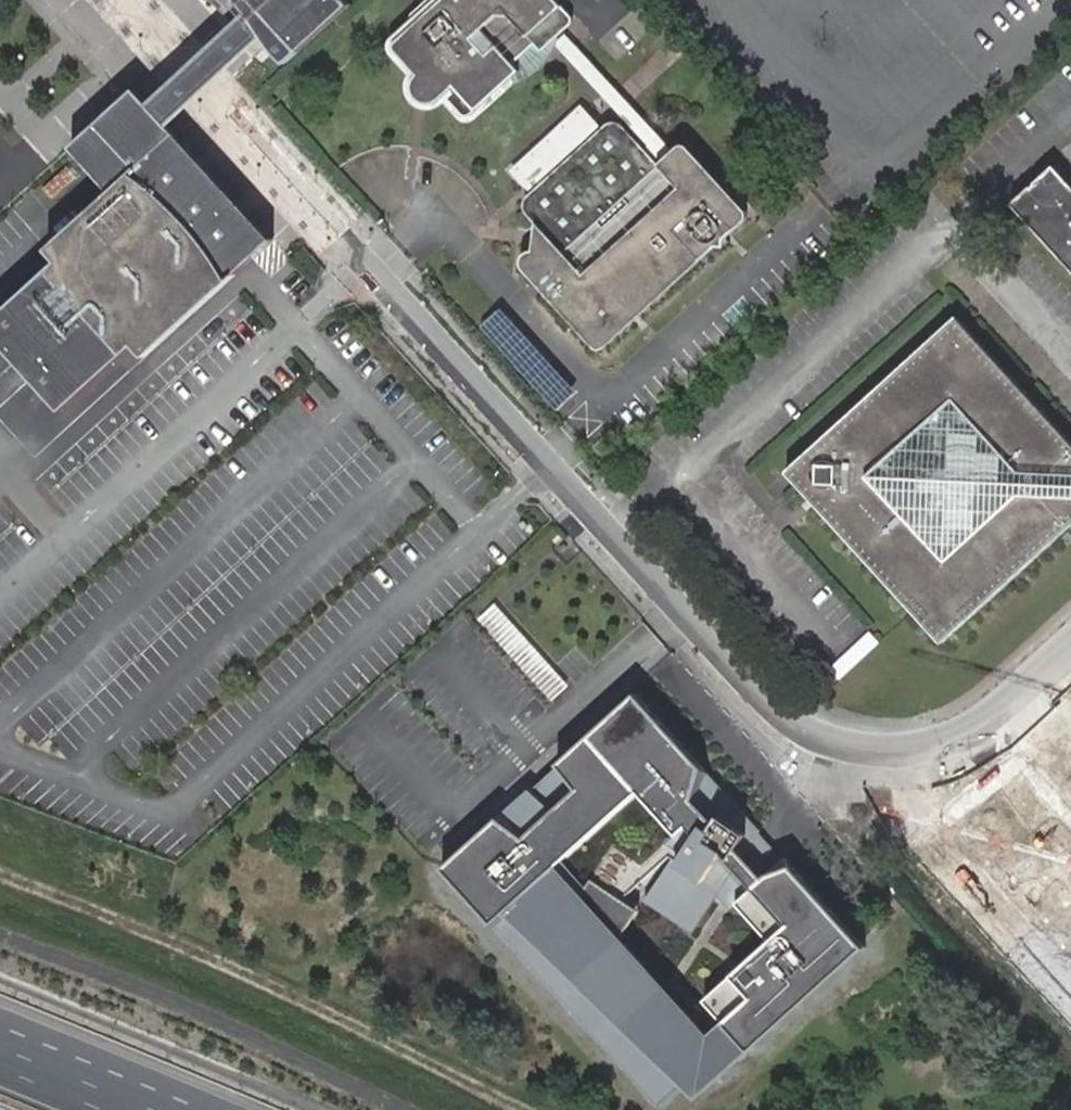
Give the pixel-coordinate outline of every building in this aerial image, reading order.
[(244,8),(237,0),(231,0),(244,14),(255,27),(265,37),(270,43),(316,0),(252,0),(244,8)] [(288,63),(352,5),(348,0),(316,0),(270,43),(288,63)] [(557,0),(440,0),(390,45),(417,74),(418,76),(423,72),(445,96),(466,120),(519,70),(508,58),(529,39),(540,52),(549,44),(562,32),(575,20),(557,0)] [(186,66),(148,102),(169,125),(208,89),(265,37),(255,27),(244,14),(186,66)] [(628,104),(562,32),(549,44),(614,116),(628,104)] [(529,39),(508,58),(519,70),(540,52),(529,39)] [(423,72),(418,76),(417,74),(416,74),(414,78),(414,79),(413,82),(412,88),(414,93),(419,100),(426,103),(434,103),(441,100),(445,96),(423,72)] [(72,146),(111,189),(47,247),(58,260),(0,313),(0,340),(63,408),(135,342),(146,354),(273,239),(270,236),(249,238),(174,156),(177,135),(148,102),(135,88),(72,146)] [(671,151),(628,104),(614,116),(658,163),(671,151)] [(520,265),(600,353),(751,215),(683,140),(671,151),(658,163),(614,116),(517,205),(535,224),(533,254),(520,265)] [(177,135),(174,156),(249,238),(270,236),(205,165),(177,135)] [(1054,165),(1012,203),(1070,267),(1070,183),(1054,165)] [(785,472),(942,644),(1070,527),(1070,440),(957,315),(785,472)] [(556,697),(573,680),(495,603),(479,620),(556,697)] [(868,946),(639,693),(445,868),(659,1103),(683,1081),(700,1097),(750,1054),(722,1023),(711,1033),(624,938),(605,916),(625,897),(671,855),(676,856),(646,899),(694,931),(722,892),(738,902),(772,940),(706,1000),(752,1050),(868,946)] [(643,910),(625,897),(605,916),(624,938),(643,910)] [(568,1032),(567,1033),(601,1077),(614,1067),(563,1001),(551,1010),(568,1032)]
